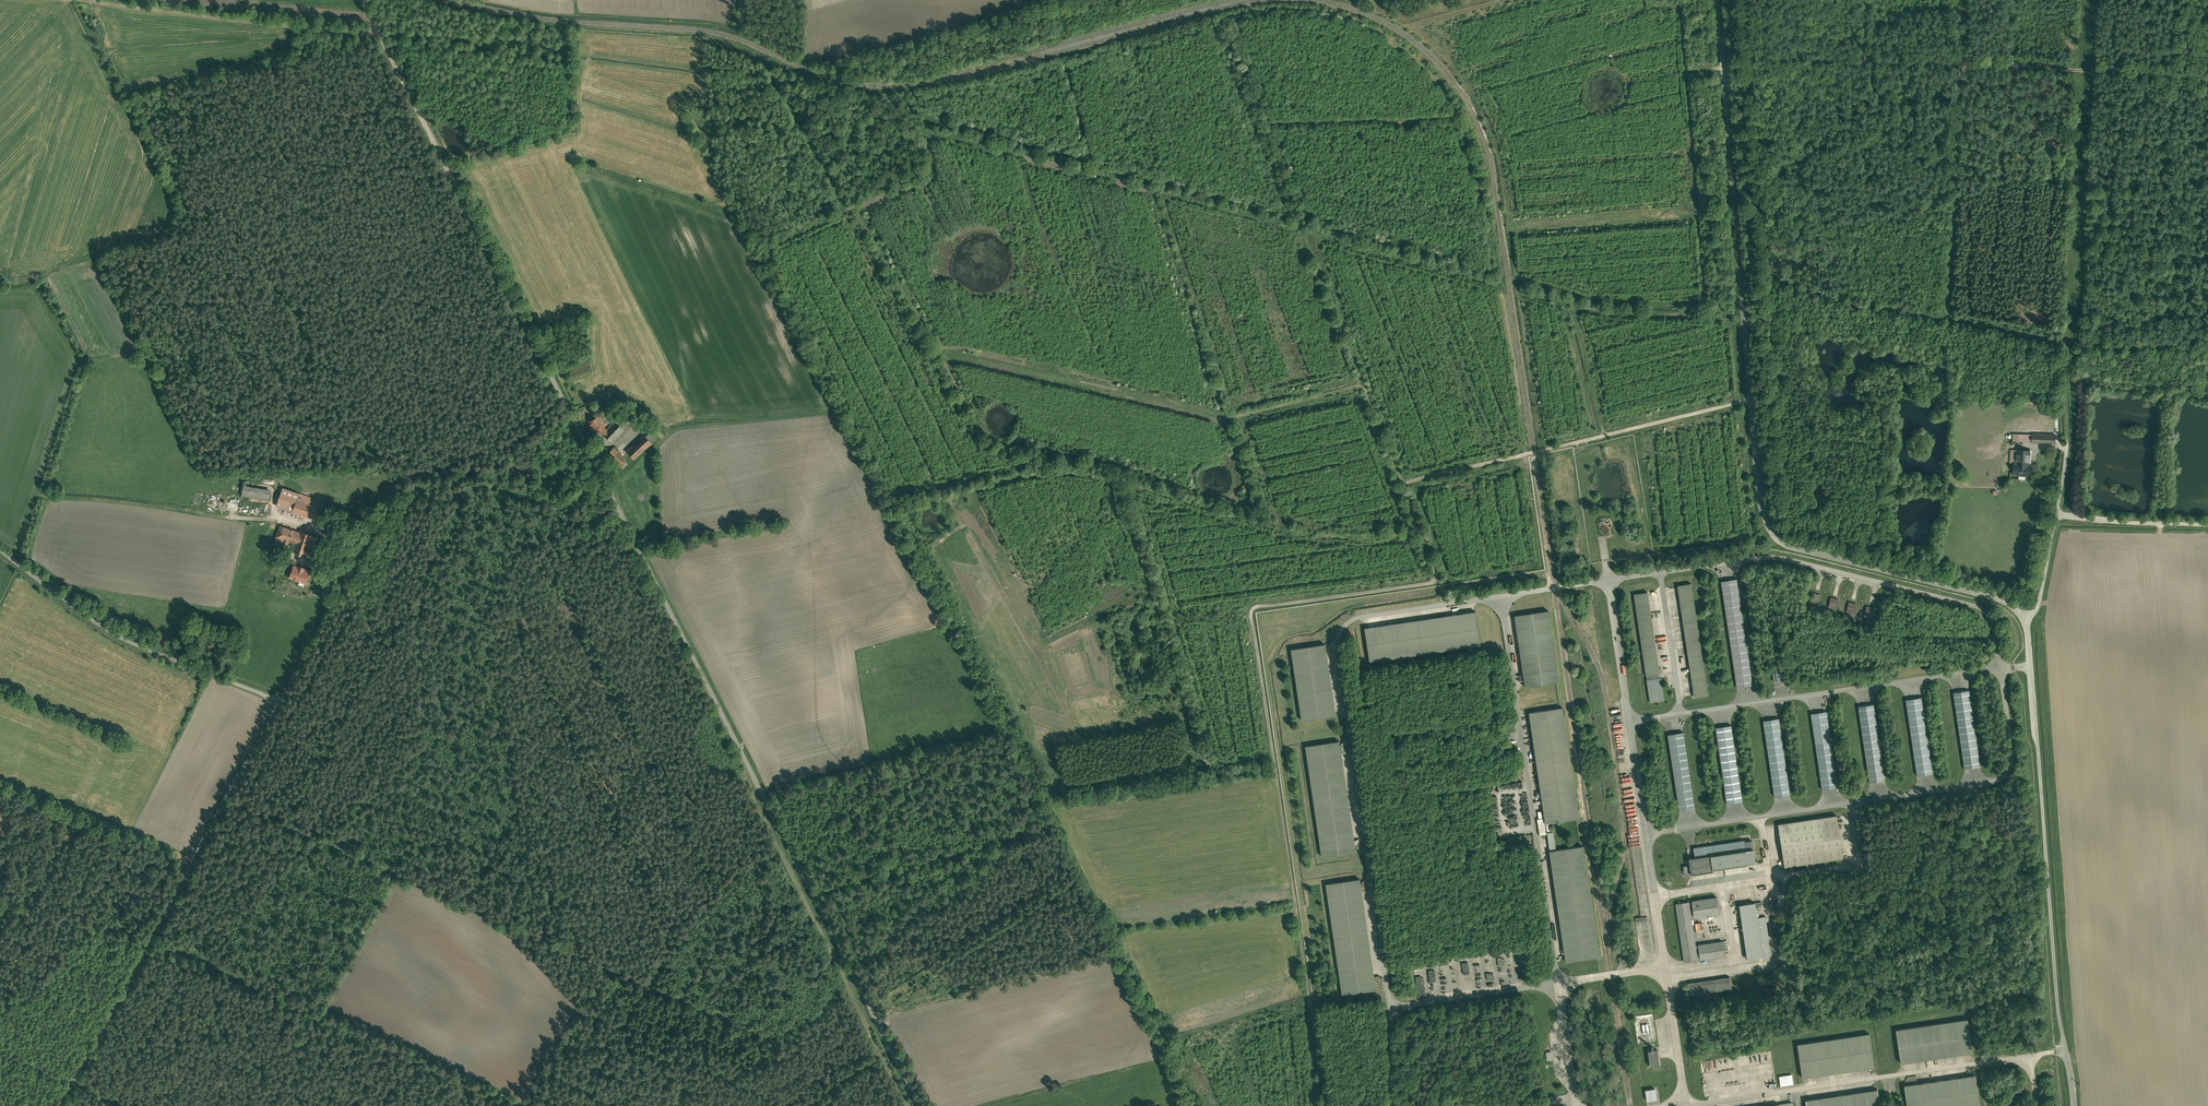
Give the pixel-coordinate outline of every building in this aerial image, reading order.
[(103,30),(97,17),(90,21),(97,34),(103,30)] [(47,49),(40,44),(37,48),(44,53),(47,49)] [(598,416),(589,421),(593,427),(592,428),(595,432),(599,430),(604,435),(609,431),(606,429),(604,427),(605,426),(598,416)] [(624,429),(615,420),(606,429),(609,431),(604,435),(612,442),(624,429)] [(645,437),(652,444),(656,440),(653,437),(650,433),(645,437)] [(2012,442),(2032,443),(2032,435),(2013,434),(2012,442)] [(2056,435),(2032,434),(2032,435),(2032,443),(2032,444),(2056,445),(2056,435)] [(644,435),(626,452),(634,461),(652,445),(652,444),(645,437),(644,435)] [(626,459),(613,447),(608,453),(620,465),(626,459)] [(2031,451),(2017,450),(2016,463),(2030,464),(2031,451)] [(2016,463),(2015,463),(2014,474),(2030,475),(2031,464),(2030,464),(2016,463)] [(270,489),(242,485),(240,496),(268,501),(270,489)] [(276,506),(293,512),(300,494),(283,487),(276,506)] [(324,503),(300,494),(293,512),(317,521),(322,509),(324,503)] [(290,542),(294,544),(293,548),(306,552),(312,534),(298,530),(298,532),(278,526),(275,538),(282,540),(281,545),(288,547),(290,542)] [(281,545),(282,540),(275,538),(272,546),(280,548),(281,545)] [(294,566),(289,578),(307,584),(311,572),(305,570),(306,568),(300,566),(300,568),(294,566)] [(1751,680),(1736,580),(1720,582),(1726,624),(1736,689),(1752,687),(1751,680)] [(1708,697),(1691,585),(1677,587),(1677,588),(1693,695),(1694,699),(1708,697)] [(1659,675),(1647,593),(1634,595),(1646,677),(1659,675)] [(1810,604),(1818,606),(1820,595),(1813,593),(1810,604)] [(1828,609),(1836,611),(1838,600),(1830,598),(1828,609)] [(1849,602),(1846,613),(1854,615),(1857,605),(1849,602)] [(1866,607),(1864,618),(1872,620),(1875,609),(1866,607)] [(1558,684),(1548,612),(1514,617),(1524,689),(1558,684)] [(1480,647),(1475,613),(1470,613),(1369,628),(1366,629),(1371,664),(1480,647)] [(1292,650),(1302,722),(1336,717),(1335,713),(1326,649),(1326,646),(1292,650)] [(1782,666),(1774,667),(1775,674),(1772,674),(1773,680),(1774,683),(1776,683),(1777,684),(1785,682),(1784,680),(1782,666)] [(1661,679),(1646,681),(1650,704),(1664,702),(1661,679)] [(1969,691),(1952,694),(1964,770),(1980,768),(1969,691)] [(1921,698),(1905,701),(1916,777),(1932,775),(1921,698)] [(1874,705),(1857,708),(1869,784),(1885,782),(1874,705)] [(1562,709),(1528,714),(1528,715),(1544,825),(1551,824),(1578,820),(1562,709)] [(1826,712),(1810,715),(1821,791),(1837,789),(1826,712)] [(1778,719),(1762,722),(1773,798),(1789,796),(1778,719)] [(1730,726),(1715,729),(1726,805),(1742,803),(1730,726)] [(1683,733),(1667,736),(1678,812),(1694,810),(1683,733)] [(1340,742),(1306,747),(1321,858),(1355,853),(1355,848),(1340,745),(1340,742)] [(1778,825),(1777,825),(1784,868),(1805,865),(1814,864),(1842,860),(1836,817),(1778,825)] [(1546,834),(1549,852),(1556,851),(1553,833),(1546,834)] [(1709,857),(1709,858),(1753,851),(1752,847),(1752,845),(1751,842),(1744,843),(1744,841),(1693,849),(1694,859),(1709,857)] [(1549,852),(1548,852),(1563,955),(1565,964),(1599,959),(1582,847),(1556,851),(1549,852)] [(1753,851),(1709,858),(1711,871),(1755,864),(1754,863),(1753,851)] [(1694,859),(1688,860),(1689,867),(1690,875),(1691,876),(1712,873),(1711,871),(1709,858),(1709,857),(1694,859)] [(1359,880),(1325,885),(1341,997),(1375,992),(1359,880)] [(1693,917),(1693,919),(1719,915),(1716,898),(1715,898),(1691,902),(1690,902),(1691,905),(1693,917)] [(1688,903),(1674,905),(1683,961),(1683,963),(1697,961),(1697,960),(1695,947),(1691,917),(1689,905),(1689,903),(1688,903)] [(1755,904),(1738,907),(1746,961),(1763,958),(1762,957),(1757,919),(1755,904)] [(1757,919),(1762,957),(1771,956),(1765,917),(1757,919)] [(1723,942),(1697,946),(1697,947),(1699,960),(1699,961),(1725,957),(1723,942)] [(1729,978),(1686,985),(1688,997),(1731,991),(1729,980),(1729,978)] [(1653,1015),(1633,1018),(1638,1045),(1650,1043),(1657,1042),(1654,1021),(1653,1015)] [(1967,1021),(1895,1031),(1900,1066),(1902,1065),(1968,1055),(1972,1055),(1967,1021)] [(1869,1035),(1796,1046),(1801,1080),(1804,1080),(1870,1070),(1874,1069),(1869,1035)] [(1658,1060),(1657,1051),(1653,1052),(1653,1047),(1651,1048),(1647,1048),(1648,1053),(1646,1053),(1648,1069),(1659,1067),(1658,1060)] [(1791,1076),(1778,1078),(1780,1088),(1793,1086),(1791,1076)] [(1975,1077),(1973,1077),(1904,1087),(1904,1088),(1906,1105),(1980,1105),(1975,1077)] [(1655,1090),(1645,1091),(1646,1102),(1647,1102),(1656,1101),(1655,1092),(1655,1090)] [(1877,1091),(1875,1092),(1805,1102),(1805,1105),(1879,1105),(1877,1091)]
